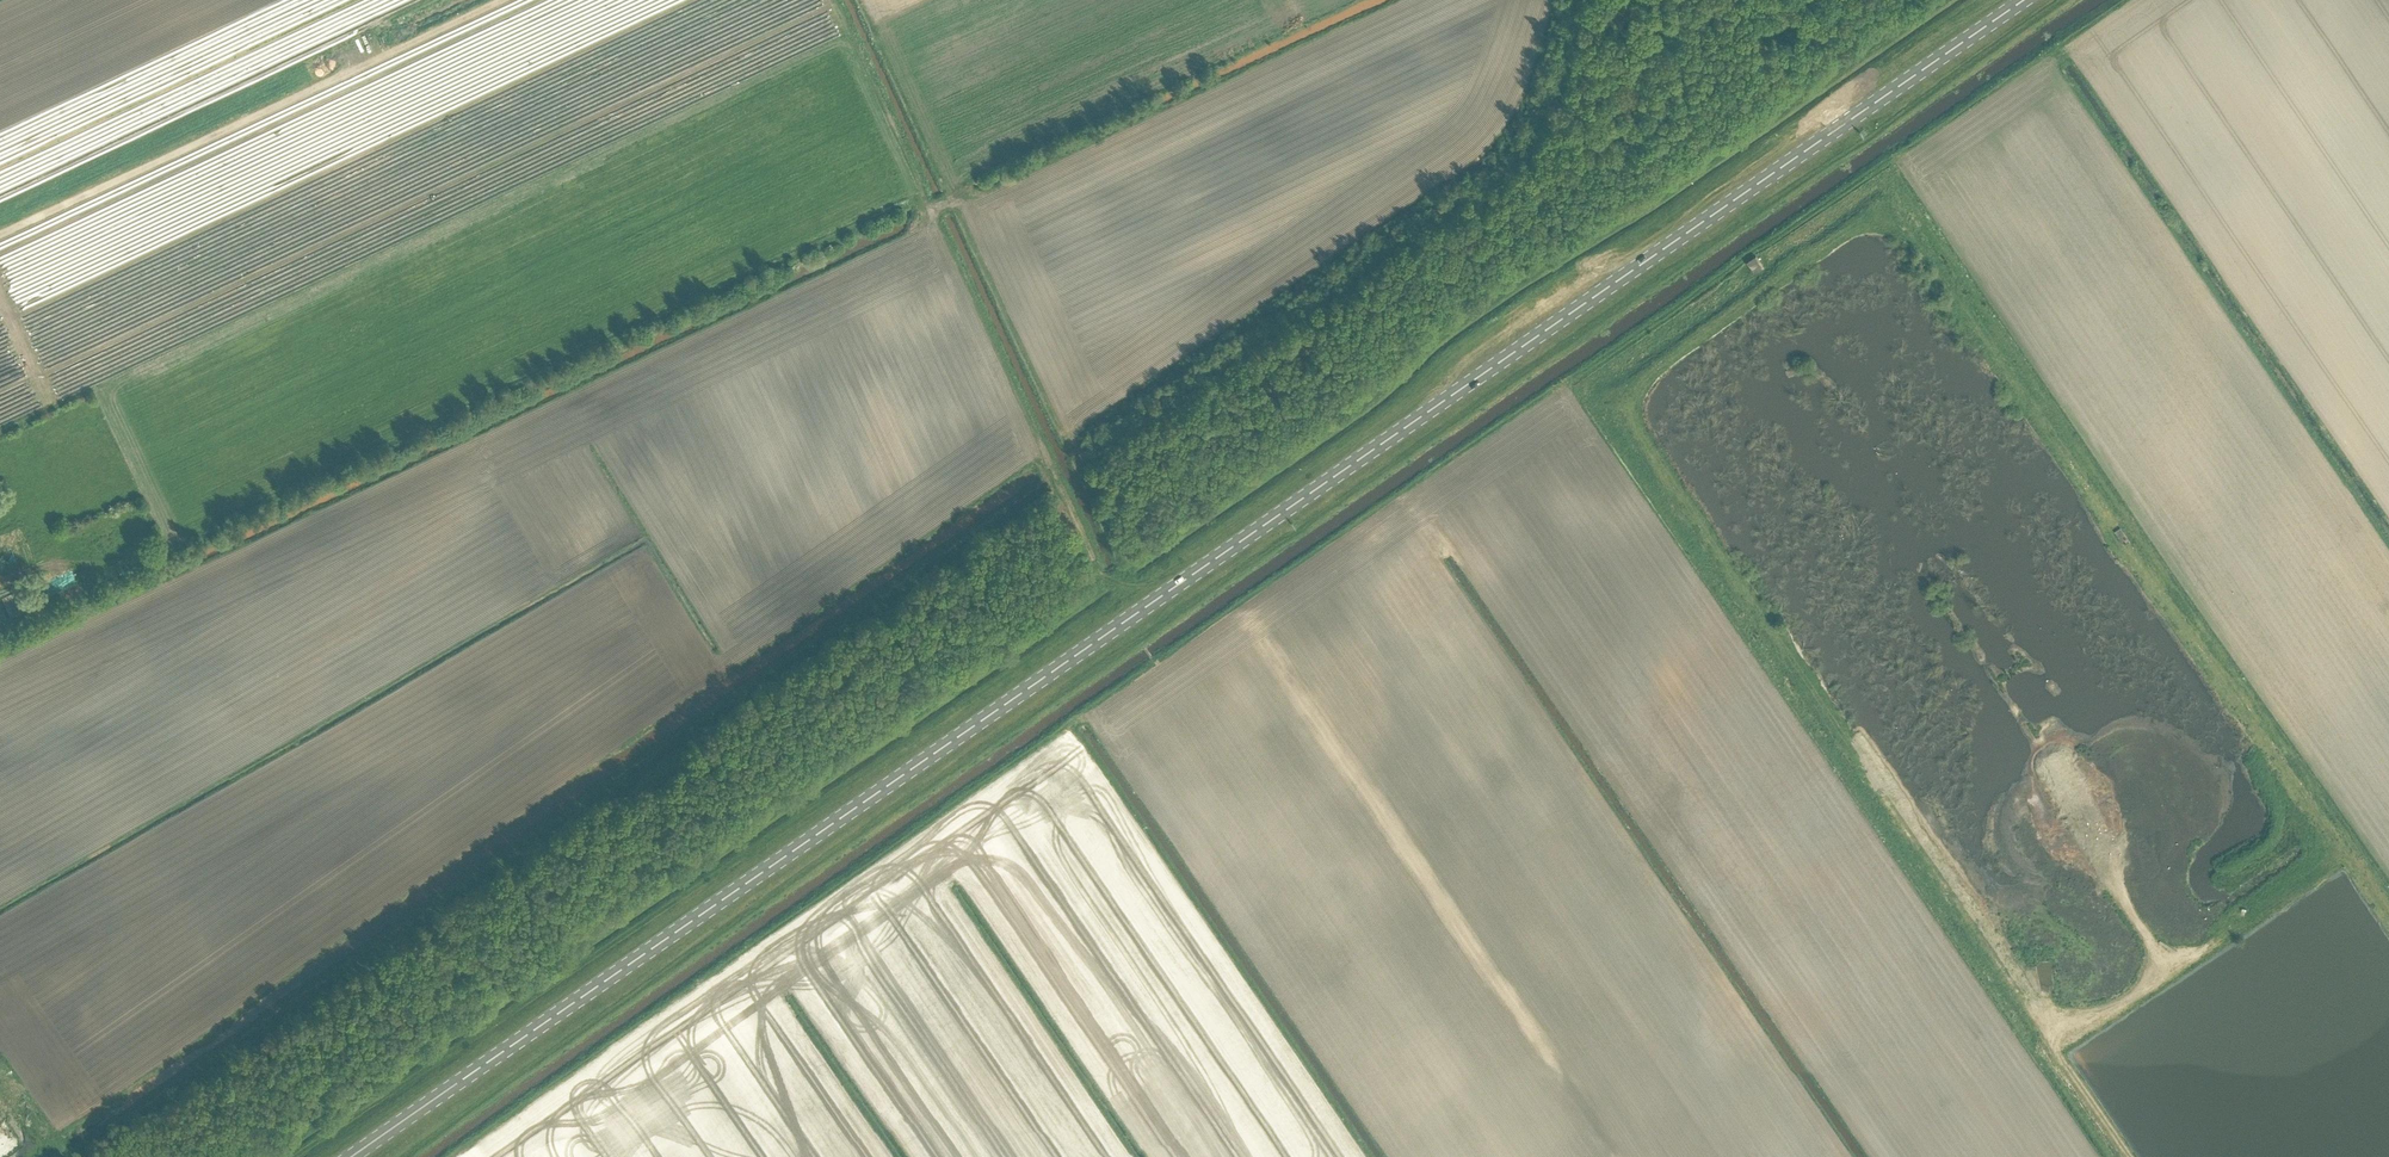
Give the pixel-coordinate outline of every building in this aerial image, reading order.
[(1754,272),(1764,265),(1756,254),(1746,260),(1754,272)]
